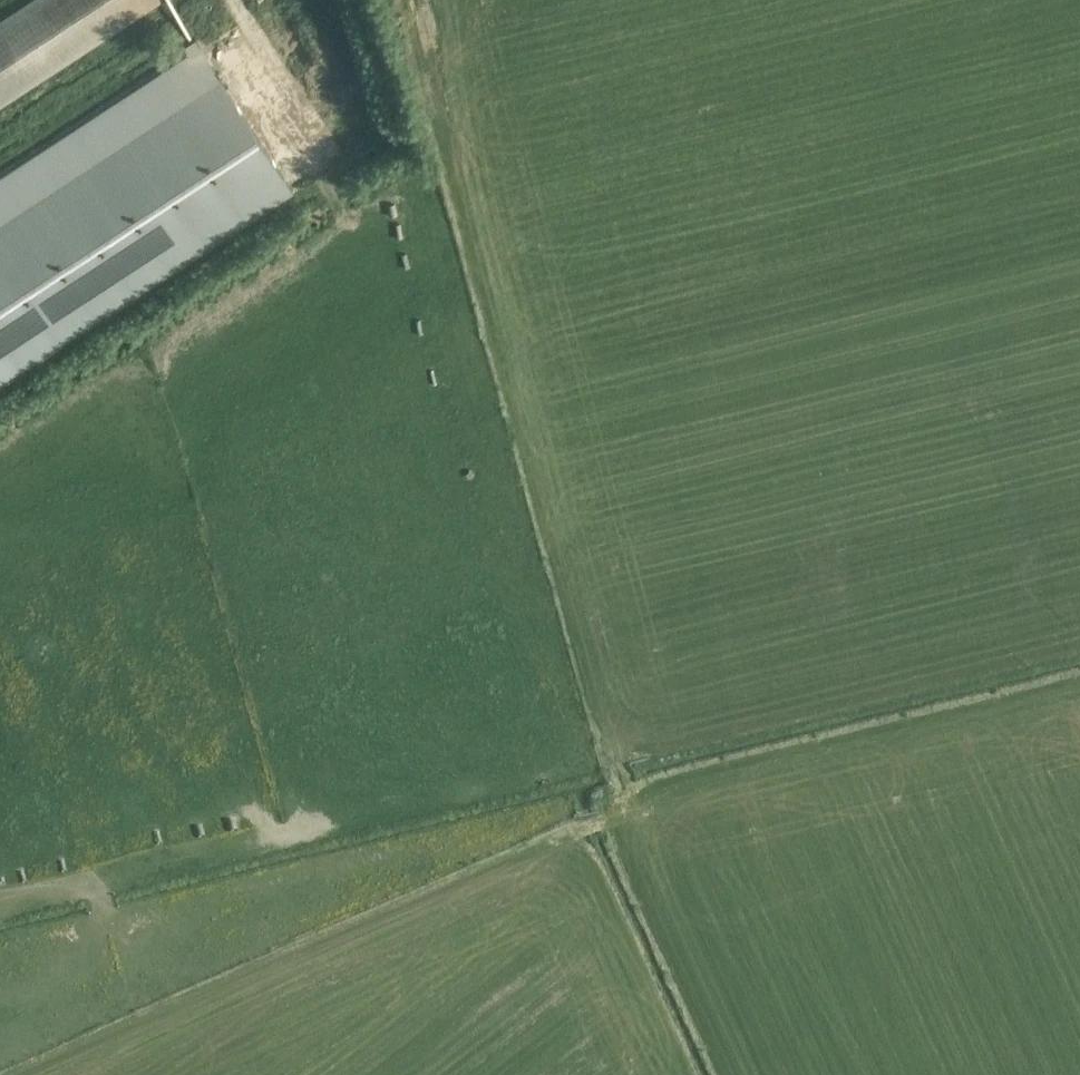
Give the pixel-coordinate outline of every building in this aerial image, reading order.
[(162,0),(30,0),(0,20),(0,106),(162,0)] [(292,197),(221,86),(198,47),(0,176),(0,382),(292,197)]
